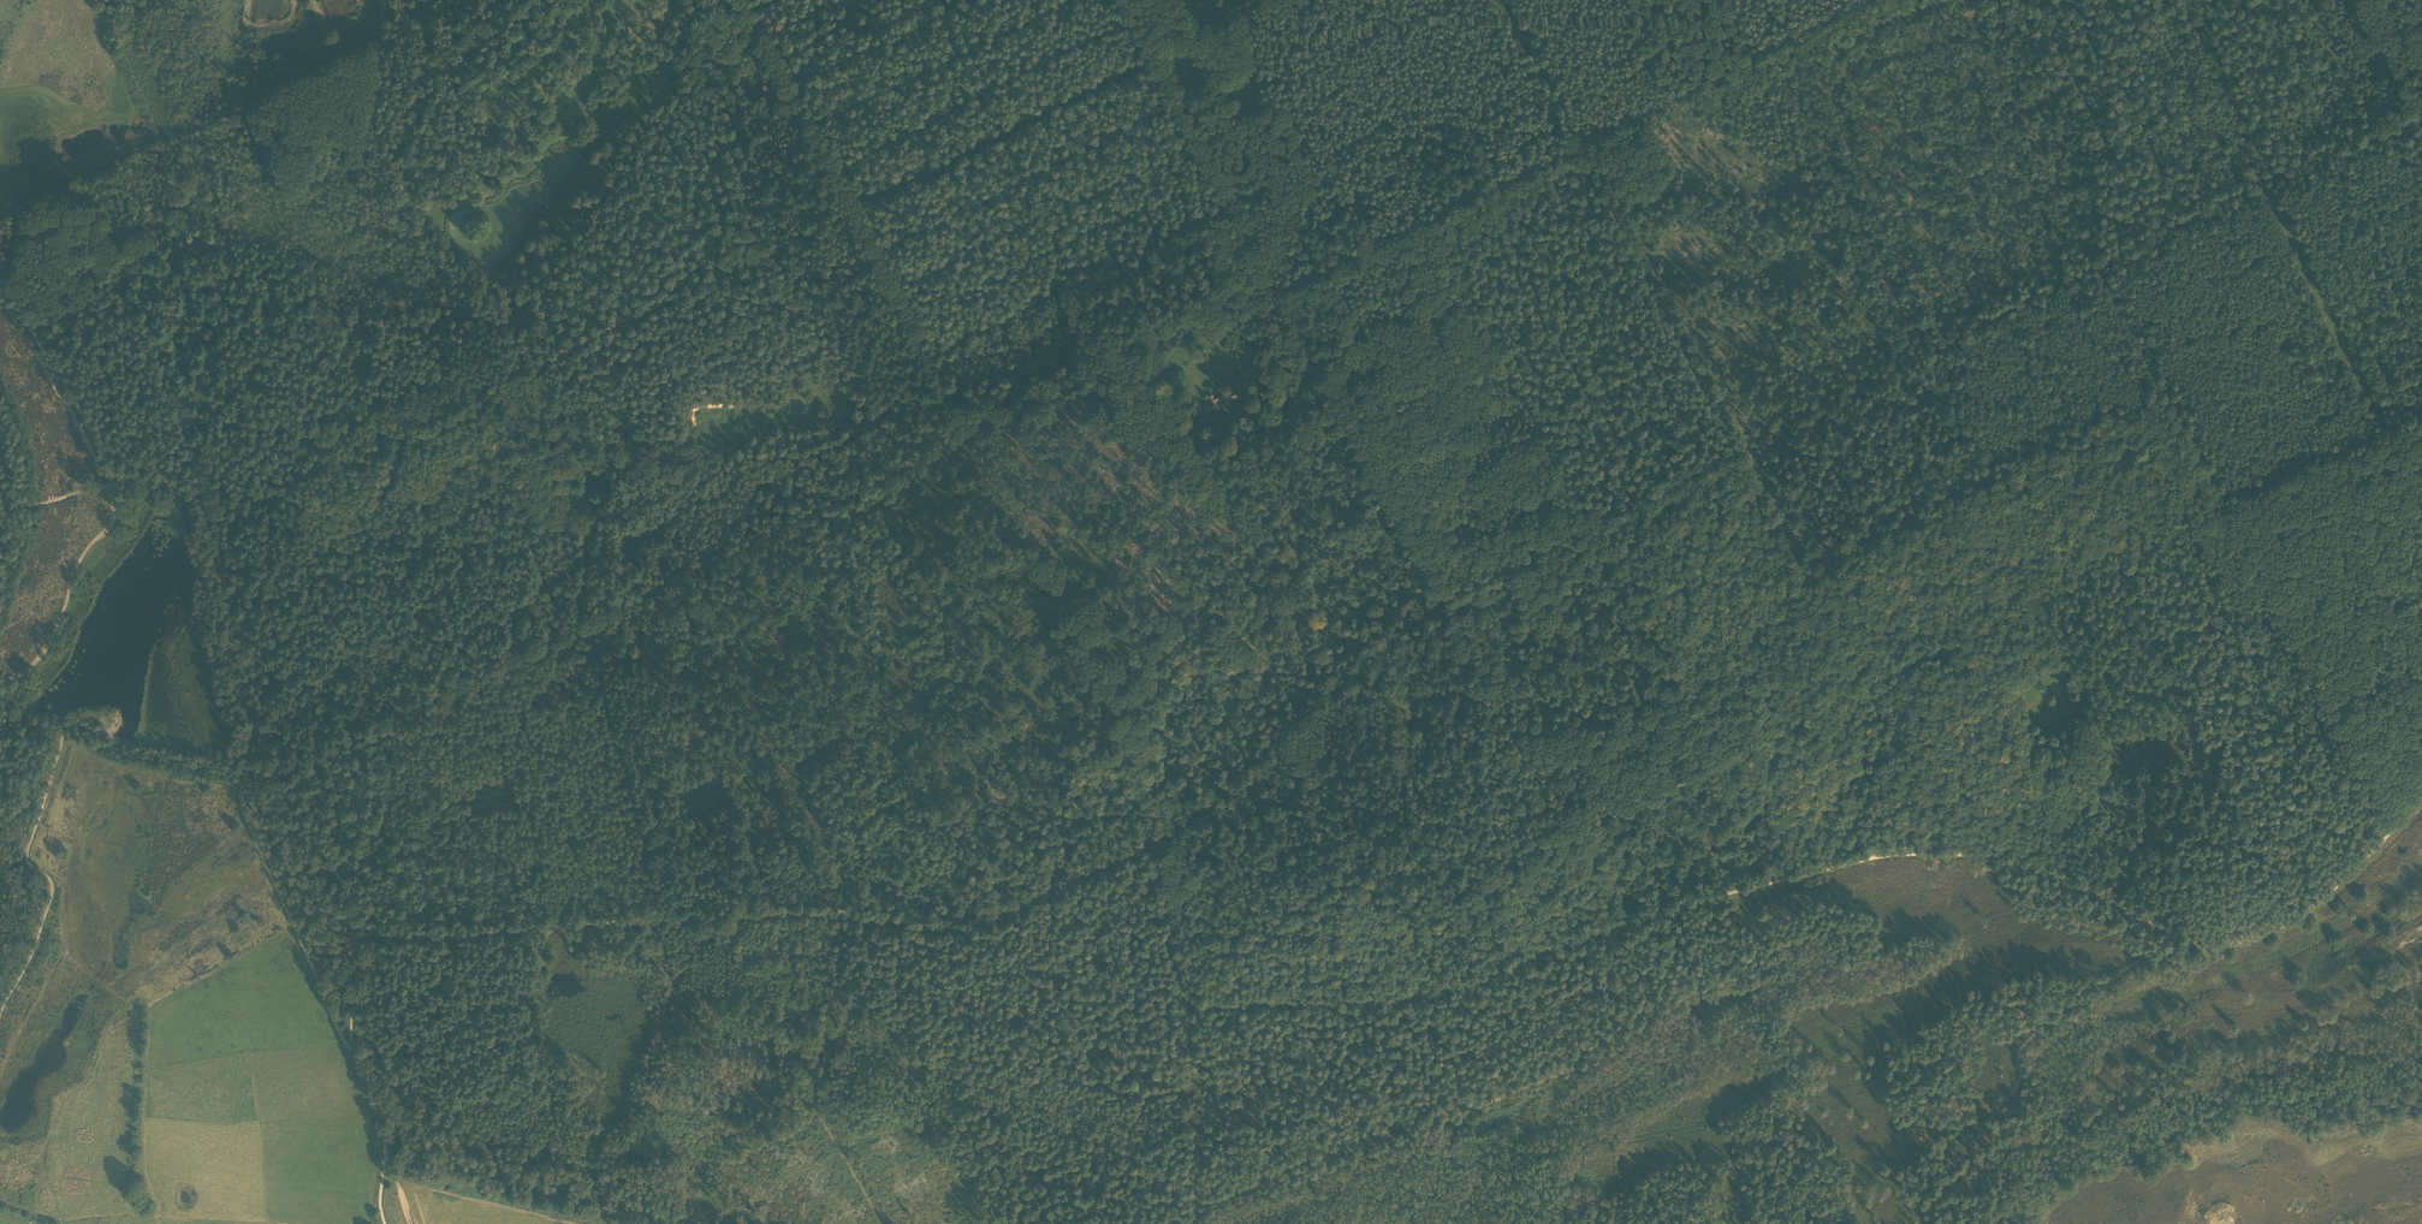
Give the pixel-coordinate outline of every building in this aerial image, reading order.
[(1216,363),(1220,373),(1227,370),(1227,371),(1235,368),(1232,360),(1227,363),(1226,359),(1216,363)] [(1216,393),(1223,390),(1222,388),(1224,386),(1221,379),(1217,381),(1219,387),(1214,389),(1213,387),(1209,388),(1215,403),(1220,401),(1216,393)] [(1235,382),(1224,386),(1222,388),(1223,390),(1224,393),(1222,394),(1226,403),(1234,400),(1230,392),(1238,389),(1235,382)]
